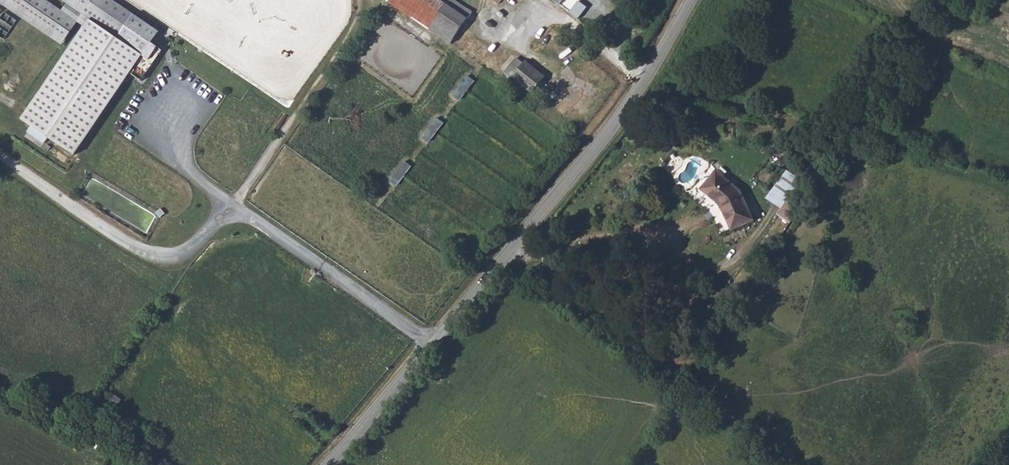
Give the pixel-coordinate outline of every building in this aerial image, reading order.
[(44,0),(0,0),(0,2),(54,39),(69,17),(61,12),(44,0)] [(92,20),(30,111),(82,146),(131,74),(144,55),(151,44),(159,32),(112,0),(105,0),(92,20)] [(105,0),(81,0),(74,9),(69,17),(54,39),(63,44),(84,14),(92,20),(105,0)] [(67,4),(74,9),(81,0),(61,0),(67,4)] [(430,28),(449,41),(466,16),(441,0),(388,0),(430,28)] [(466,16),(471,9),(457,0),(441,0),(466,16)] [(5,39),(17,19),(4,11),(0,17),(0,36),(5,39)] [(142,81),(162,51),(151,44),(131,74),(142,81)] [(522,57),(511,74),(532,88),(543,72),(522,57)] [(665,71),(662,76),(673,82),(676,76),(665,71)] [(466,74),(451,93),(457,97),(471,78),(466,74)] [(434,116),(421,135),(426,139),(440,120),(434,116)] [(403,159),(387,179),(393,183),(408,163),(403,159)] [(810,192),(800,185),(804,180),(787,169),(767,197),(782,207),(778,213),(789,221),(810,192)] [(741,191),(716,171),(702,188),(723,210),(732,227),(753,218),(741,191)] [(165,214),(161,209),(156,213),(160,217),(165,214)]
